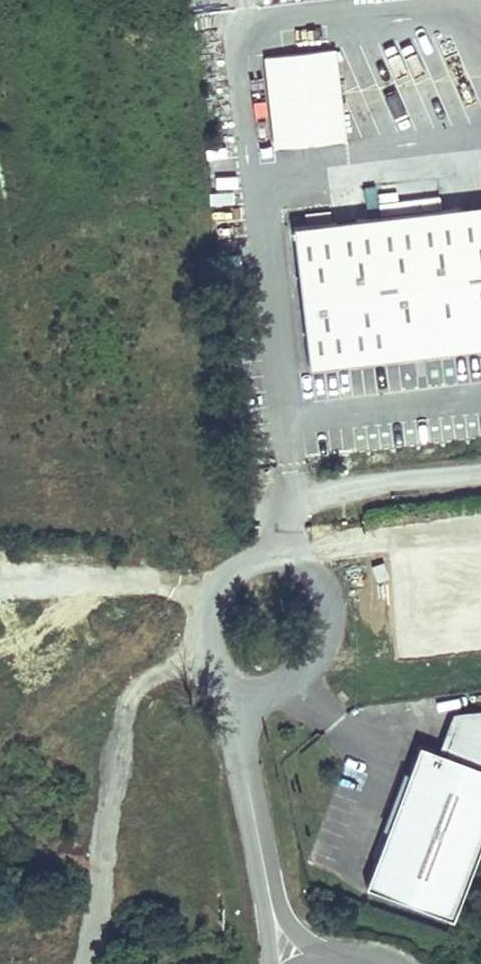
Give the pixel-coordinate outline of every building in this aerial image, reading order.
[(334,49),(264,56),(274,148),(345,140),(334,49)] [(309,366),(480,346),(480,205),(293,226),(309,366)] [(424,736),(369,878),(456,911),(480,846),(480,758),(424,736)]
